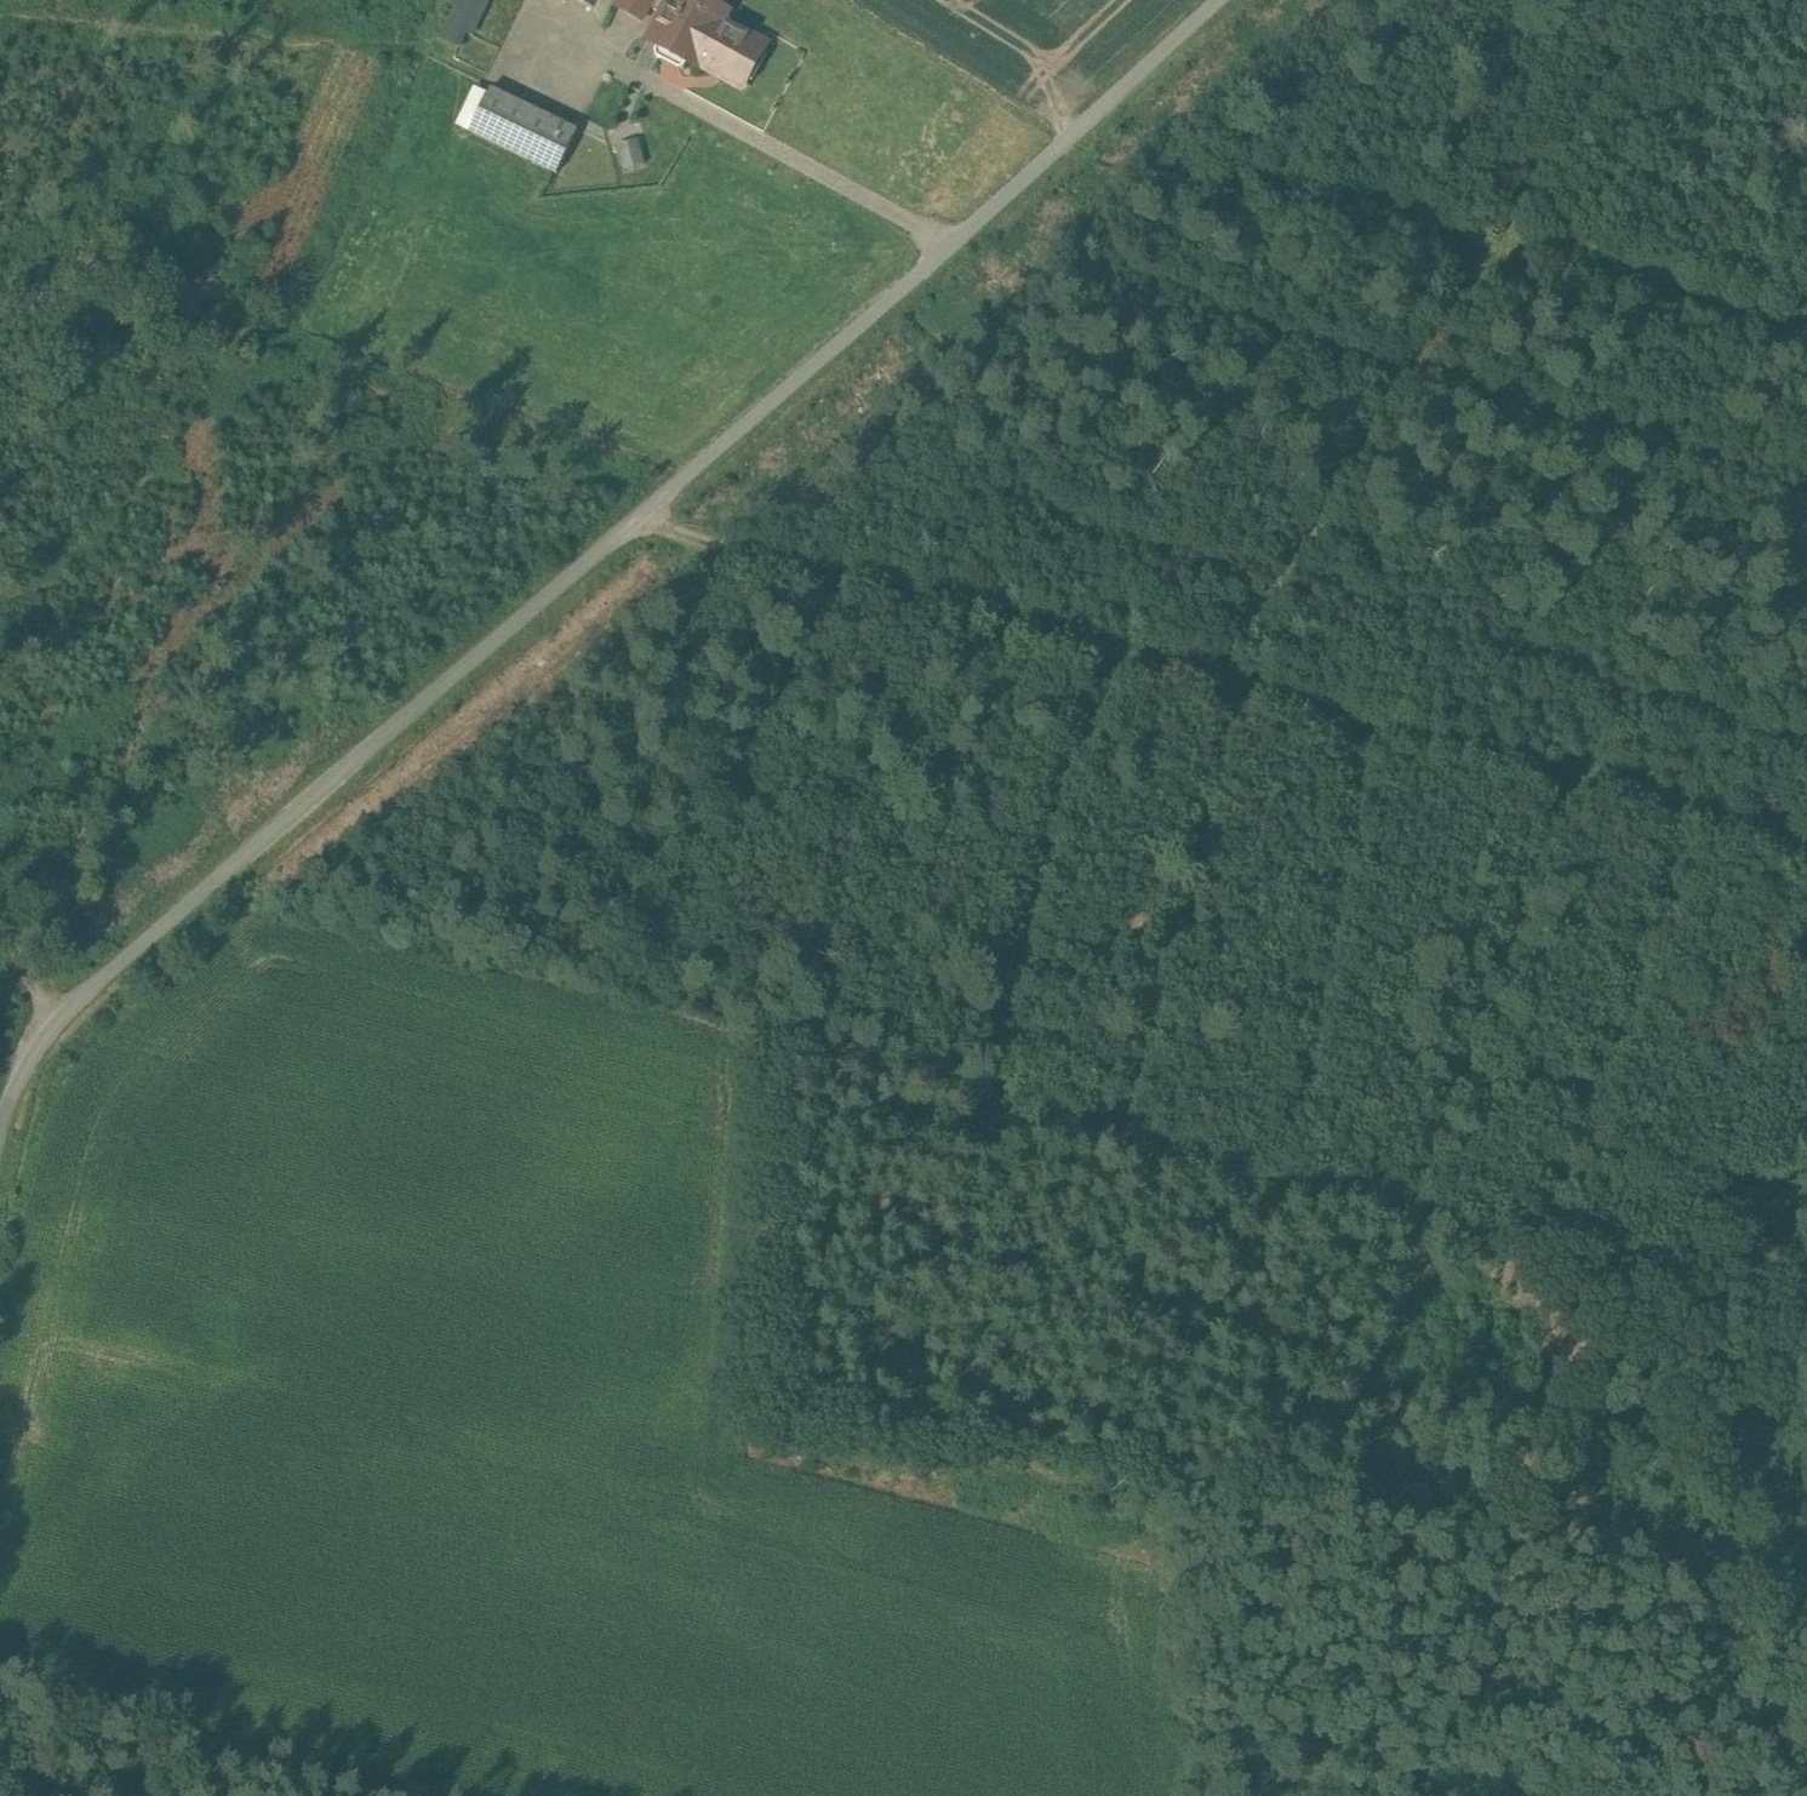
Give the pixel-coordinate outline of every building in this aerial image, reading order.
[(440,39),(459,47),(465,34),(462,32),(477,0),(458,0),(440,39)] [(462,32),(465,34),(473,37),(490,0),(477,0),(462,32)] [(617,7),(643,21),(650,8),(654,0),(621,0),(617,7)] [(670,0),(654,0),(650,8),(662,15),(670,0)] [(663,45),(743,89),(767,44),(724,21),(686,0),(670,0),(662,15),(659,21),(672,28),(663,45)] [(724,21),(728,14),(702,0),(686,0),(724,21)] [(663,45),(672,28),(659,21),(649,38),(663,45)] [(456,125),(469,132),(488,93),(475,87),(456,125)] [(488,93),(469,132),(557,174),(578,130),(490,88),(488,93)] [(628,168),(650,163),(644,136),(622,140),(628,168)]
